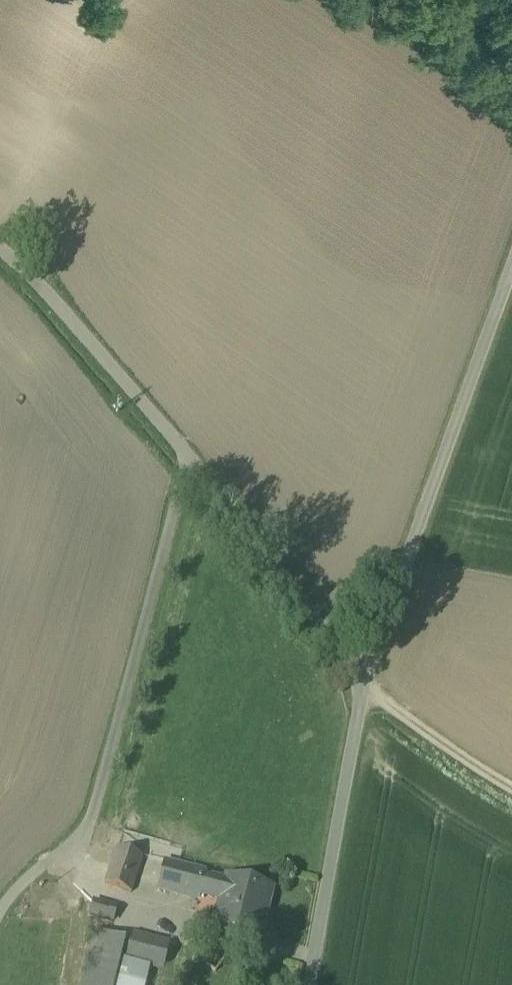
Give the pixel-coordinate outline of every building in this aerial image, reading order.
[(143,857),(116,848),(104,884),(131,893),(143,857)] [(204,872),(163,863),(157,889),(198,899),(203,878),(204,872)] [(270,888),(227,878),(225,883),(203,878),(200,893),(222,899),(215,926),(259,936),(263,917),(262,917),(268,889),(270,890),(270,888)] [(112,924),(117,908),(93,899),(87,915),(112,924)] [(117,911),(115,922),(140,927),(143,917),(117,911)] [(124,947),(114,984),(116,984),(144,984),(152,954),(124,947)]
